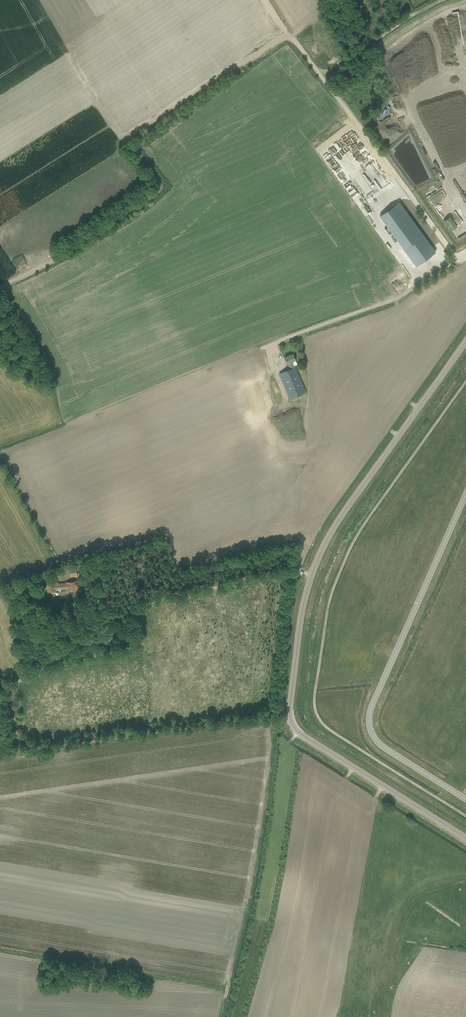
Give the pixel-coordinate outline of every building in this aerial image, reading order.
[(399,202),(380,216),(416,266),(436,252),(399,202)] [(444,221),(451,231),(457,226),(449,216),(444,221)] [(291,369),(279,373),(281,378),(290,399),(306,392),(301,379),(295,366),(298,365),(295,358),(293,354),(285,357),(288,365),(289,365),(291,369)] [(69,565),(70,577),(78,576),(76,565),(69,565)] [(78,590),(77,581),(65,582),(65,583),(59,584),(58,582),(47,583),(48,592),(56,591),(56,589),(58,589),(59,589),(67,588),(67,591),(78,590)]
